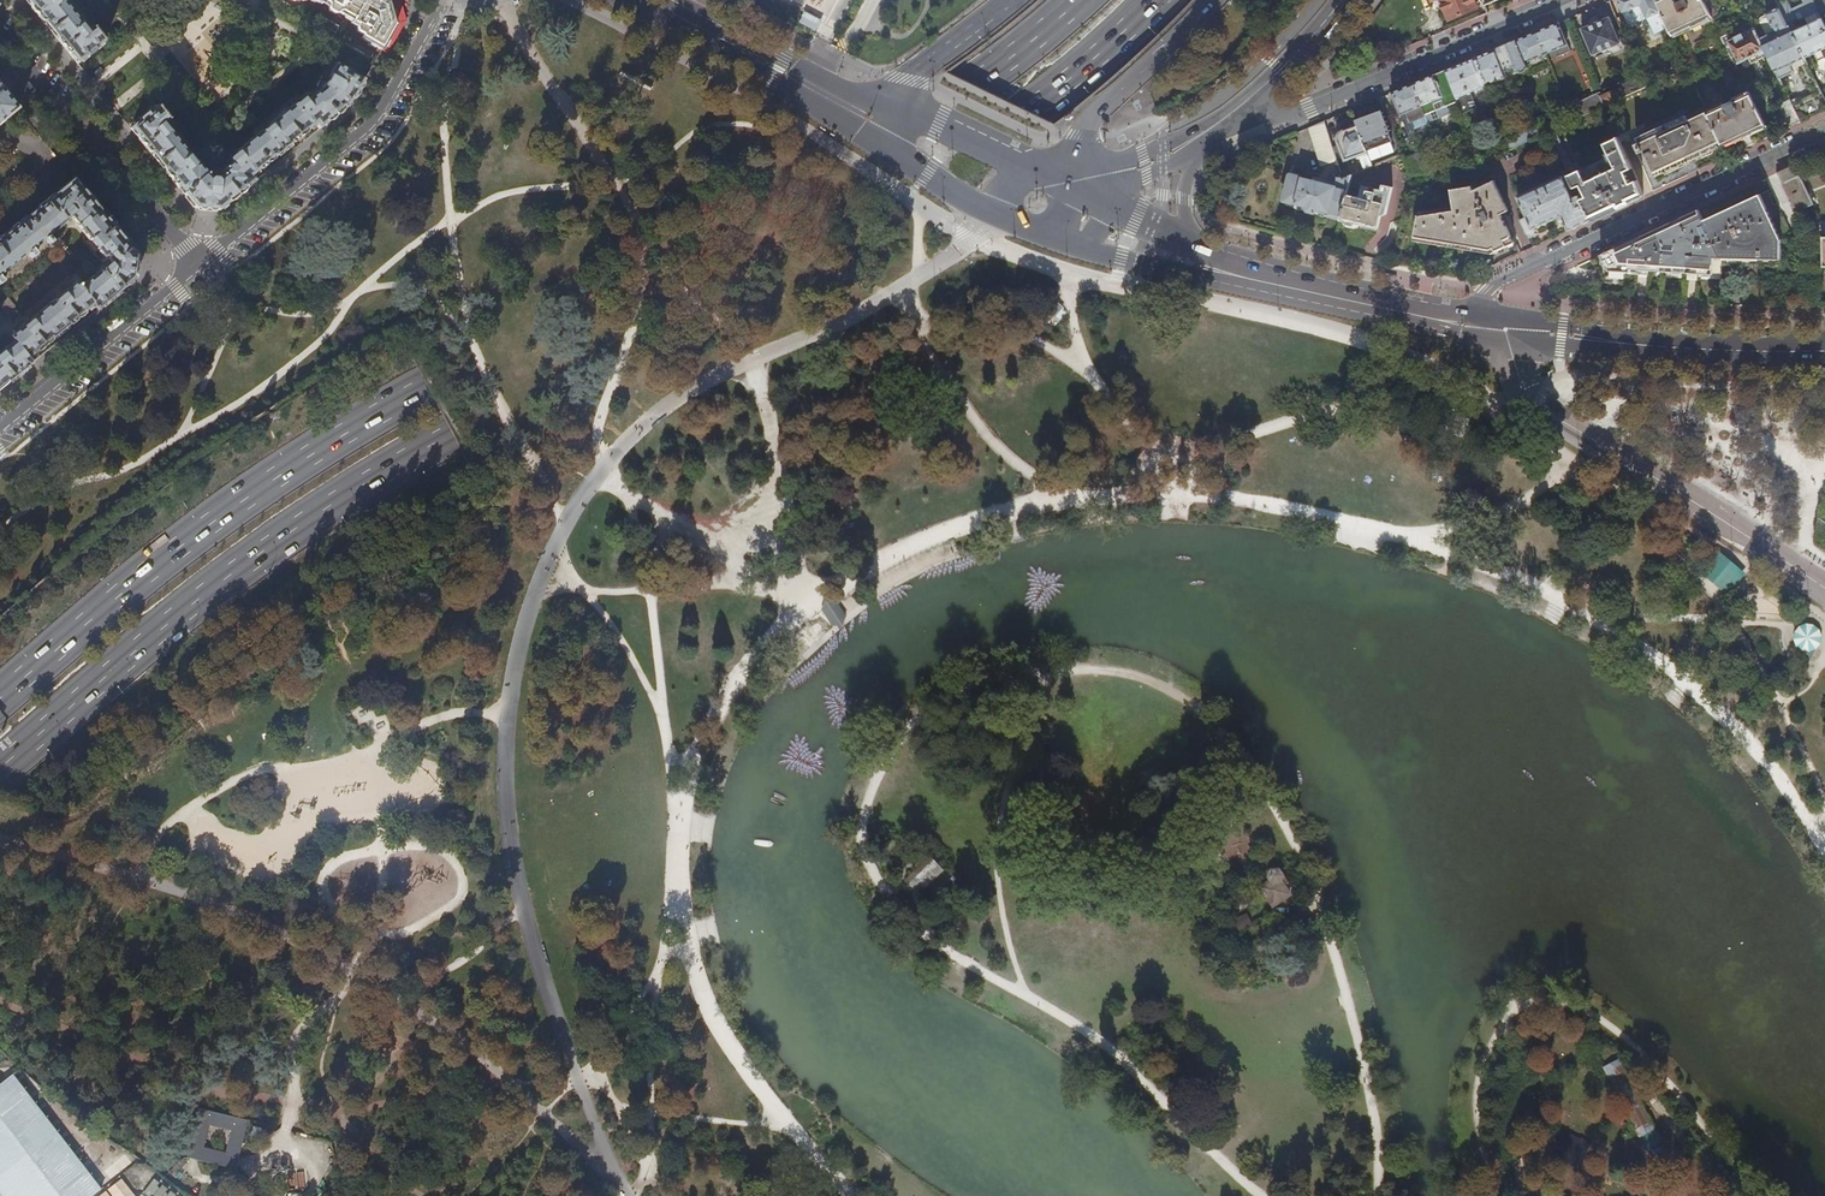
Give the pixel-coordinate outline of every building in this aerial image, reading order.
[(68,52),(78,64),(105,42),(93,27),(89,30),(85,24),(86,23),(67,0),(25,0),(68,52)] [(381,50),(386,42),(395,25),(389,2),(384,0),(319,0),(330,6),(329,7),(330,10),(334,13),(338,12),(338,11),(359,23),(356,27),(357,31),(363,34),(361,38),(381,50)] [(1475,0),(1442,0),(1451,19),(1452,18),(1478,7),(1475,0)] [(1618,2),(1622,10),(1623,12),(1630,9),(1633,16),(1644,12),(1647,18),(1654,15),(1661,12),(1656,0),(1617,0),(1618,2)] [(1661,12),(1663,15),(1667,25),(1670,31),(1708,112),(1723,146),(1744,137),(1766,127),(1725,43),(1722,38),(1704,2),(1703,0),(1656,0),(1661,12)] [(1780,8),(1789,26),(1798,22),(1787,0),(1778,5),(1780,8)] [(1824,10),(1824,0),(1813,0),(1819,13),(1824,10)] [(1615,13),(1622,10),(1618,2),(1611,5),(1615,13)] [(1769,35),(1778,31),(1789,26),(1780,8),(1767,14),(1767,16),(1760,19),(1760,22),(1766,36),(1769,35)] [(805,12),(800,23),(817,30),(822,18),(805,12)] [(1660,28),(1667,25),(1663,15),(1656,19),(1660,28)] [(1792,32),(1805,58),(1824,49),(1824,24),(1822,18),(1818,20),(1815,15),(1806,19),(1809,24),(1792,32)] [(1595,23),(1582,29),(1593,55),(1623,42),(1618,29),(1615,30),(1609,17),(1595,23)] [(1547,27),(1537,31),(1547,53),(1557,49),(1568,44),(1559,22),(1547,27)] [(1744,68),(1768,56),(1759,38),(1751,22),(1722,38),(1725,43),(1728,41),(1739,63),(1741,62),(1744,68)] [(1662,34),(1670,31),(1667,25),(1660,28),(1662,34)] [(1824,112),(1824,98),(1805,58),(1792,32),(1789,26),(1778,31),(1781,38),(1772,42),(1769,35),(1766,36),(1759,38),(1768,56),(1779,79),(1793,73),(1790,66),(1794,64),(1797,70),(1799,71),(1800,70),(1819,110),(1821,114),(1824,112)] [(1521,38),(1507,43),(1518,72),(1529,68),(1530,71),(1551,63),(1549,60),(1547,53),(1537,31),(1521,38)] [(1490,50),(1476,56),(1487,85),(1518,72),(1507,43),(1490,50)] [(1559,56),(1557,49),(1547,53),(1549,60),(1559,56)] [(1460,63),(1446,69),(1457,98),(1487,85),(1476,56),(1460,63)] [(324,125),(346,107),(348,105),(352,99),(353,100),(362,84),(364,81),(335,64),(330,74),(329,73),(323,84),(324,84),(319,93),(312,99),(309,96),(300,103),(297,101),(294,104),(293,102),(267,123),(268,124),(260,130),(261,131),(237,150),(233,153),(234,156),(230,160),(231,160),(224,166),(226,169),(222,172),(223,174),(217,179),(212,179),(209,175),(210,175),(209,173),(208,174),(198,162),(198,163),(192,156),(193,155),(173,130),(171,131),(166,124),(170,121),(158,106),(130,128),(158,163),(184,194),(195,208),(219,211),(243,191),(255,181),(251,177),(316,124),(319,129),(324,125)] [(1567,67),(1557,68),(1560,86),(1569,85),(1567,67)] [(1428,77),(1413,83),(1422,106),(1425,114),(1433,110),(1430,102),(1444,97),(1445,100),(1446,101),(1450,102),(1457,98),(1446,69),(1428,77)] [(1415,108),(1422,106),(1413,83),(1399,89),(1391,92),(1401,114),(1403,119),(1409,117),(1411,120),(1419,117),(1415,108)] [(1606,94),(1601,96),(1605,105),(1605,106),(1623,98),(1619,88),(1614,90),(1612,85),(1604,89),(1606,94)] [(17,109),(5,94),(0,88),(0,123),(17,109)] [(1589,112),(1605,105),(1601,96),(1599,91),(1589,95),(1592,101),(1586,104),(1589,112)] [(1797,92),(1788,96),(1801,123),(1813,117),(1801,93),(1798,95),(1797,92)] [(1458,101),(1457,98),(1450,102),(1446,101),(1445,100),(1444,97),(1430,102),(1433,110),(1458,101)] [(1786,103),(1781,106),(1789,121),(1794,118),(1786,103)] [(1357,121),(1358,125),(1367,149),(1393,140),(1382,112),(1369,117),(1357,121)] [(1724,147),(1723,146),(1708,112),(1688,121),(1685,116),(1636,138),(1639,144),(1636,145),(1640,154),(1644,152),(1648,160),(1647,160),(1655,178),(1657,178),(1656,175),(1659,173),(1702,153),(1703,156),(1710,153),(1724,147)] [(1336,157),(1331,142),(1324,120),(1309,126),(1320,162),(1331,158),(1336,157)] [(1345,157),(1337,160),(1339,166),(1342,177),(1343,177),(1352,174),(1348,158),(1358,155),(1359,158),(1369,155),(1367,149),(1358,125),(1347,129),(1344,131),(1341,132),(1340,134),(1339,137),(1339,140),(1345,157)] [(1511,149),(1542,135),(1539,127),(1508,141),(1511,149)] [(1637,180),(1631,183),(1626,171),(1632,169),(1618,136),(1605,142),(1608,152),(1607,153),(1610,161),(1611,162),(1613,162),(1614,166),(1612,167),(1611,169),(1599,175),(1597,172),(1595,173),(1596,176),(1588,180),(1582,168),(1581,169),(1577,162),(1572,165),(1554,129),(1548,132),(1580,195),(1592,219),(1606,213),(1629,202),(1643,196),(1637,180)] [(1412,173),(1424,171),(1421,159),(1417,157),(1410,158),(1407,162),(1412,173)] [(1796,211),(1813,203),(1797,170),(1795,165),(1778,173),(1796,211)] [(1637,180),(1632,169),(1626,171),(1631,183),(1637,180)] [(1347,194),(1352,174),(1343,177),(1342,177),(1338,177),(1335,186),(1332,185),(1333,182),(1314,177),(1313,180),(1292,175),(1290,176),(1284,198),(1285,200),(1296,203),(1295,207),(1304,210),(1340,219),(1341,218),(1347,194)] [(1569,230),(1592,219),(1580,195),(1574,198),(1563,176),(1519,196),(1526,212),(1528,216),(1523,219),(1521,220),(1527,234),(1529,235),(1533,233),(1535,230),(1534,227),(1559,216),(1562,215),(1569,230)] [(32,363),(29,359),(59,334),(93,306),(97,310),(119,293),(135,280),(137,256),(129,245),(86,193),(74,178),(6,234),(0,239),(0,277),(2,276),(5,278),(27,260),(25,257),(28,255),(27,254),(32,251),(46,240),(50,245),(52,243),(49,238),(68,222),(69,223),(73,220),(89,240),(87,242),(96,253),(98,251),(104,258),(103,259),(106,262),(109,260),(112,264),(107,269),(104,266),(100,269),(101,270),(83,286),(77,278),(70,284),(72,287),(63,295),(62,294),(55,300),(53,299),(28,320),(29,321),(21,327),(23,329),(10,339),(13,344),(2,353),(1,353),(0,354),(0,390),(32,363)] [(1496,251),(1515,242),(1502,213),(1510,210),(1495,180),(1475,190),(1473,186),(1453,188),(1454,207),(1419,212),(1415,237),(1423,238),(1465,245),(1491,249),(1495,248),(1496,251)] [(1358,197),(1347,194),(1341,218),(1372,227),(1377,229),(1381,216),(1385,215),(1393,188),(1384,185),(1382,191),(1377,189),(1376,193),(1368,190),(1369,187),(1361,185),(1358,197)] [(1795,240),(1771,189),(1741,203),(1703,220),(1720,257),(1765,259),(1781,259),(1782,240),(1795,240)] [(1678,303),(1721,305),(1723,264),(1723,263),(1720,257),(1703,220),(1698,210),(1637,238),(1591,260),(1609,297),(1628,299),(1640,300),(1678,303)] [(0,306),(0,309),(6,317),(15,309),(21,316),(74,272),(62,257),(8,301),(7,300),(0,306)] [(1781,265),(1781,259),(1765,259),(1720,257),(1723,263),(1723,264),(1781,265)] [(1063,312),(1055,305),(1050,311),(1057,318),(1063,312)] [(1464,422),(1453,418),(1450,430),(1461,433),(1464,422)] [(1739,572),(1721,553),(1705,571),(1708,576),(1723,589),(1727,590),(1739,577),(1739,572)] [(824,609),(838,628),(850,619),(836,600),(824,609)] [(1823,629),(1819,626),(1815,624),(1811,623),(1806,624),(1802,626),(1799,630),(1797,634),(1796,639),(1798,643),(1800,647),(1804,650),(1809,652),(1813,652),(1818,650),(1822,647),(1824,643),(1824,639),(1824,637),(1824,634),(1823,629)] [(1261,890),(1271,907),(1288,897),(1282,886),(1284,877),(1279,870),(1271,871),(1267,880),(1268,883),(1270,885),(1261,890)] [(910,888),(918,896),(935,878),(927,871),(910,888)] [(1222,915),(1226,920),(1242,909),(1241,907),(1257,896),(1255,892),(1238,903),(1222,915)] [(301,906),(312,917),(319,910),(308,900),(301,906)] [(1234,923),(1239,933),(1252,926),(1246,916),(1234,923)] [(1604,1074),(1644,1149),(1660,1141),(1620,1061),(1612,1064),(1615,1069),(1604,1074)] [(11,1117),(0,1087),(0,1121),(11,1117)] [(198,1109),(187,1157),(236,1168),(247,1120),(198,1109)] [(41,1123),(35,1128),(46,1139),(51,1135),(41,1123)] [(82,1195),(100,1195),(106,1187),(94,1178),(81,1195),(82,1195)]
